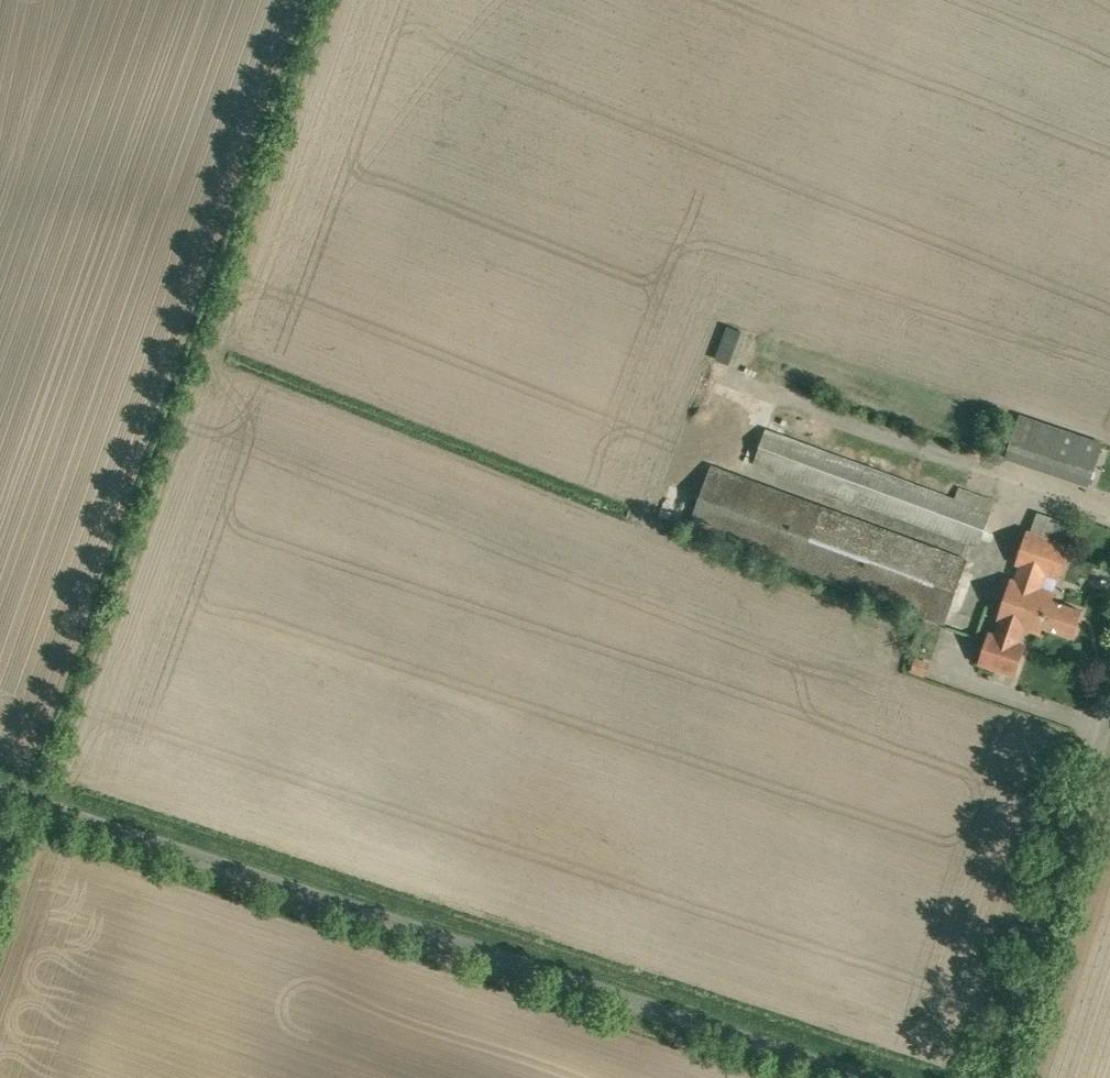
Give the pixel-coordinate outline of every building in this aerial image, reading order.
[(743,362),(750,330),(734,327),(728,359),(743,362)] [(1105,444),(1021,415),(1007,457),(1090,486),(1105,444)] [(767,448),(760,470),(939,527),(946,506),(767,448)] [(999,619),(1002,620),(1024,627),(1042,633),(1044,626),(1074,636),(1083,610),(1053,600),(1055,593),(1042,588),(1047,574),(1060,578),(1071,545),(1068,544),(1074,527),(1038,515),(1033,532),(1029,531),(1018,564),(1022,565),(1017,580),(1013,579),(999,619)] [(1024,627),(1002,620),(997,635),(991,633),(981,663),(1016,674),(1026,645),(1019,642),(1024,627)]
